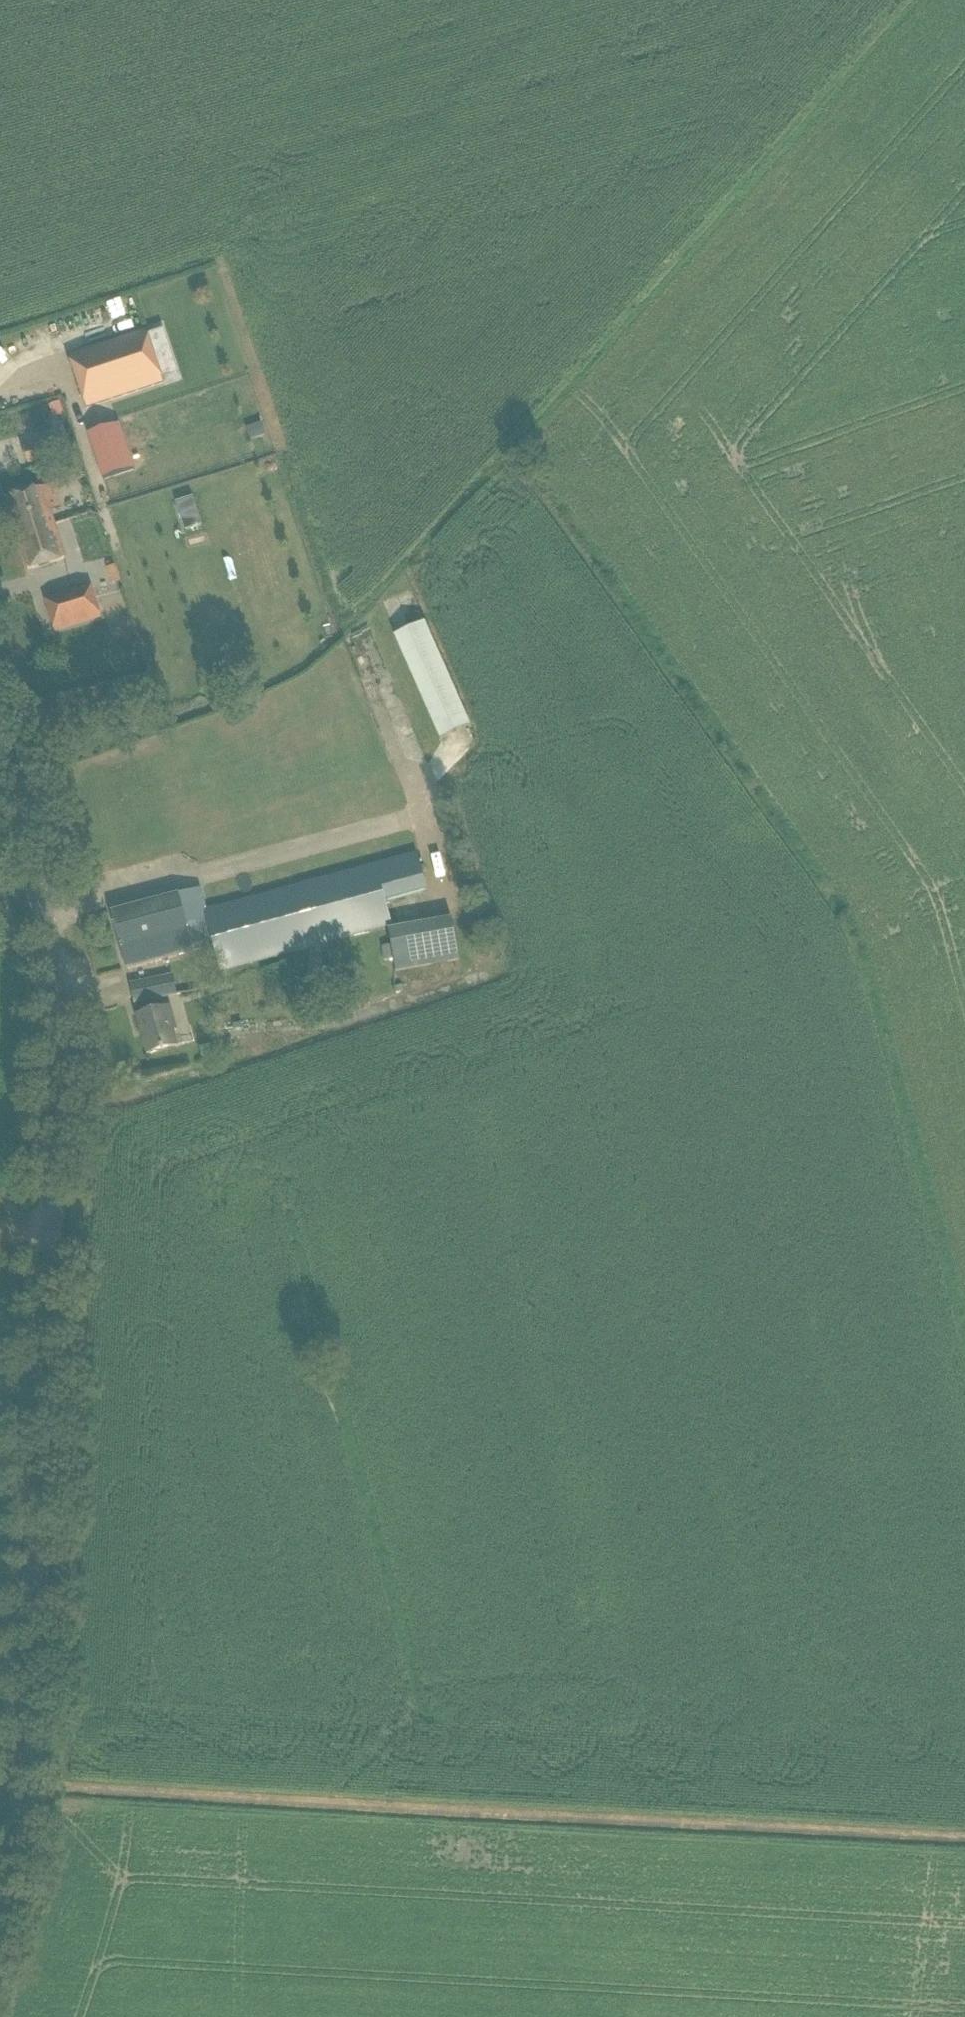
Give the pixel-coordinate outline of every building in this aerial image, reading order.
[(146,331),(68,356),(85,408),(163,383),(146,331)] [(58,401),(49,404),(52,416),(62,412),(58,401)] [(142,483),(129,437),(99,446),(112,492),(142,483)] [(23,447),(28,463),(58,455),(54,439),(23,447)] [(5,497),(27,570),(65,558),(50,508),(59,506),(54,488),(45,490),(43,486),(5,497)] [(191,496),(176,500),(183,519),(197,515),(191,496)] [(100,617),(90,584),(44,599),(55,632),(100,617)] [(393,636),(439,739),(470,726),(424,622),(393,636)] [(391,926),(385,903),(426,891),(416,854),(216,909),(216,907),(204,910),(213,946),(221,972),(391,926)] [(112,913),(127,969),(213,946),(204,910),(198,890),(112,913)] [(388,927),(395,970),(460,960),(453,917),(388,927)] [(176,995),(172,976),(131,985),(135,1004),(176,995)] [(402,985),(393,987),(395,994),(403,992),(402,985)] [(177,1031),(170,1006),(136,1015),(147,1055),(178,1047),(174,1031),(177,1031)] [(200,1047),(201,1057),(212,1055),(210,1045),(200,1047)]
